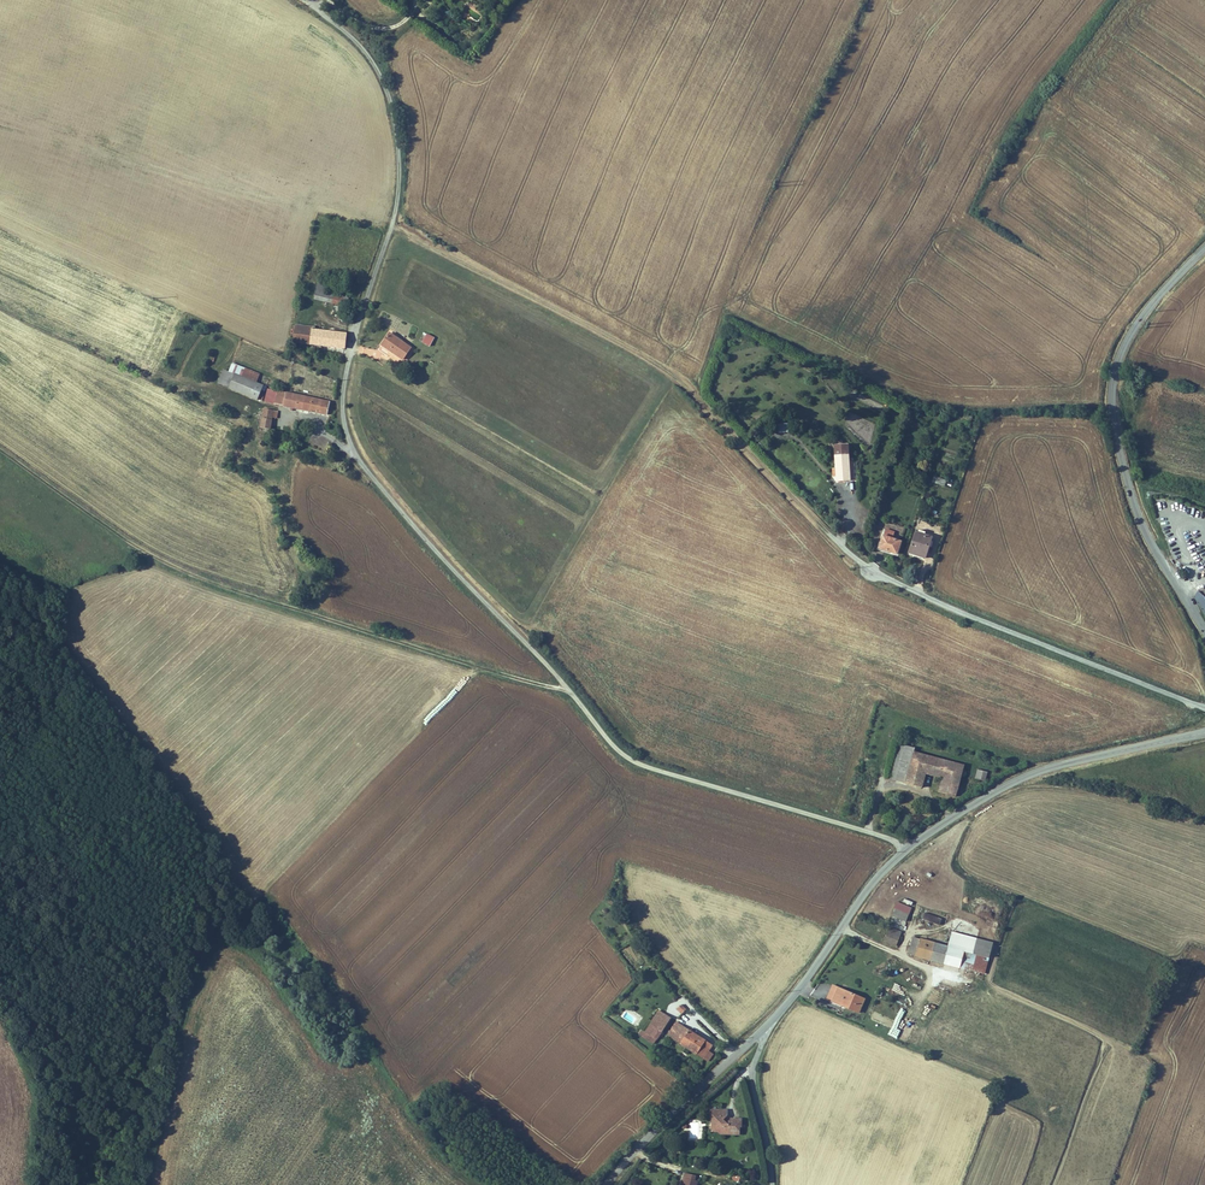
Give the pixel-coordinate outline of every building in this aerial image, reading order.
[(301,336),(311,338),(342,344),(344,329),(322,325),(323,322),(318,321),(304,319),(301,336)] [(353,331),(344,329),(342,344),(351,346),(353,331)] [(430,347),(435,337),(426,333),(422,343),(430,347)] [(399,334),(394,347),(416,355),(421,343),(399,334)] [(240,369),(235,383),(257,392),(263,378),(240,369)] [(274,392),(273,397),(280,399),(283,386),(276,384),(275,387),(274,392)] [(292,388),(283,386),(280,399),(289,401),(292,388)] [(292,388),(289,401),(335,410),(337,397),(292,388)] [(286,407),(273,405),(269,424),(278,425),(279,414),(285,415),(286,407)] [(851,480),(849,443),(834,444),(836,481),(851,480)] [(924,470),(911,466),(909,472),(922,476),(924,470)] [(947,480),(933,476),(932,482),(945,486),(947,480)] [(895,531),(884,528),(877,549),(897,556),(902,541),(893,538),(895,531)] [(933,537),(916,531),(908,553),(926,559),(933,537)] [(1193,595),(1204,615),(1204,599),(1200,591),(1193,595)] [(902,744),(891,778),(904,782),(911,761),(913,752),(915,748),(902,744)] [(913,752),(911,761),(928,767),(926,774),(943,779),(939,792),(955,797),(964,767),(913,752)] [(928,767),(911,761),(904,782),(922,788),(926,774),(928,767)] [(978,770),(975,779),(984,782),(987,773),(978,770)] [(909,902),(902,917),(915,923),(922,908),(909,902)] [(952,920),(935,916),(933,922),(950,927),(952,920)] [(911,934),(898,929),(896,934),(908,939),(911,934)] [(988,940),(964,933),(960,949),(956,965),(970,969),(975,953),(984,955),(988,940)] [(908,939),(896,934),(893,942),(905,948),(908,939)] [(918,955),(956,965),(960,949),(922,939),(918,955)] [(975,953),(970,969),(985,974),(990,957),(984,955),(975,953)] [(990,957),(985,974),(993,976),(998,959),(990,957)] [(877,992),(851,980),(845,994),(871,1006),(877,992)] [(682,1014),(687,1009),(681,1004),(676,1009),(682,1014)] [(667,1010),(659,1021),(671,1029),(678,1018),(667,1010)] [(659,1021),(649,1035),(661,1043),(671,1029),(659,1021)] [(685,1021),(676,1034),(712,1058),(721,1045),(685,1021)] [(900,1039),(904,1024),(896,1022),(892,1037),(900,1039)] [(907,1024),(899,1041),(907,1044),(915,1027),(907,1024)] [(710,1111),(704,1129),(707,1130),(710,1131),(709,1135),(725,1140),(725,1137),(733,1140),(735,1134),(736,1134),(738,1127),(729,1124),(725,1128),(721,1123),(724,1120),(725,1115),(710,1111)] [(697,1172),(693,1184),(710,1184),(711,1182),(707,1181),(709,1176),(697,1172)]
